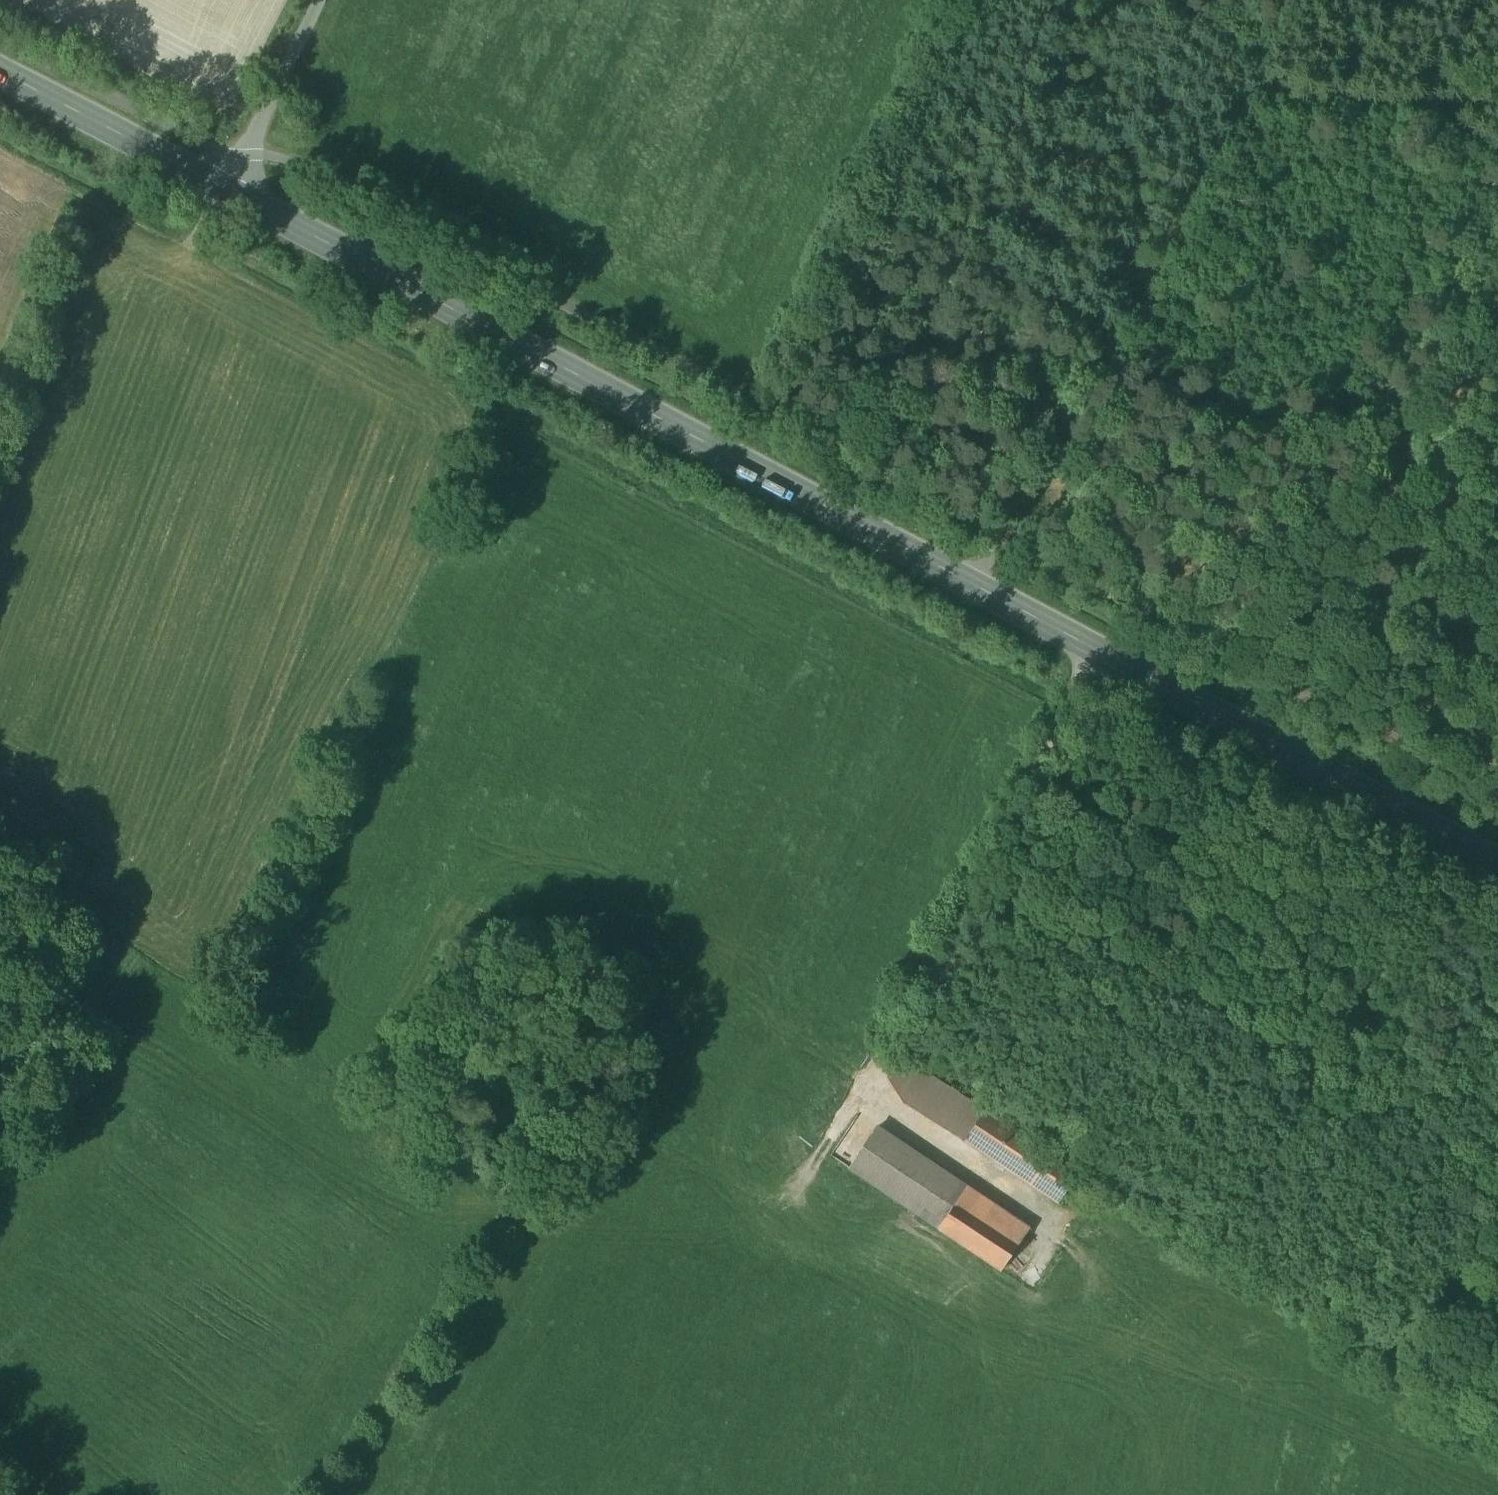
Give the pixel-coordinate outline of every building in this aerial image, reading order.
[(984,1111),(964,1141),(1058,1203),(1078,1173),(984,1111)] [(1028,1230),(876,1129),(849,1169),(1002,1270),(1028,1230)]
